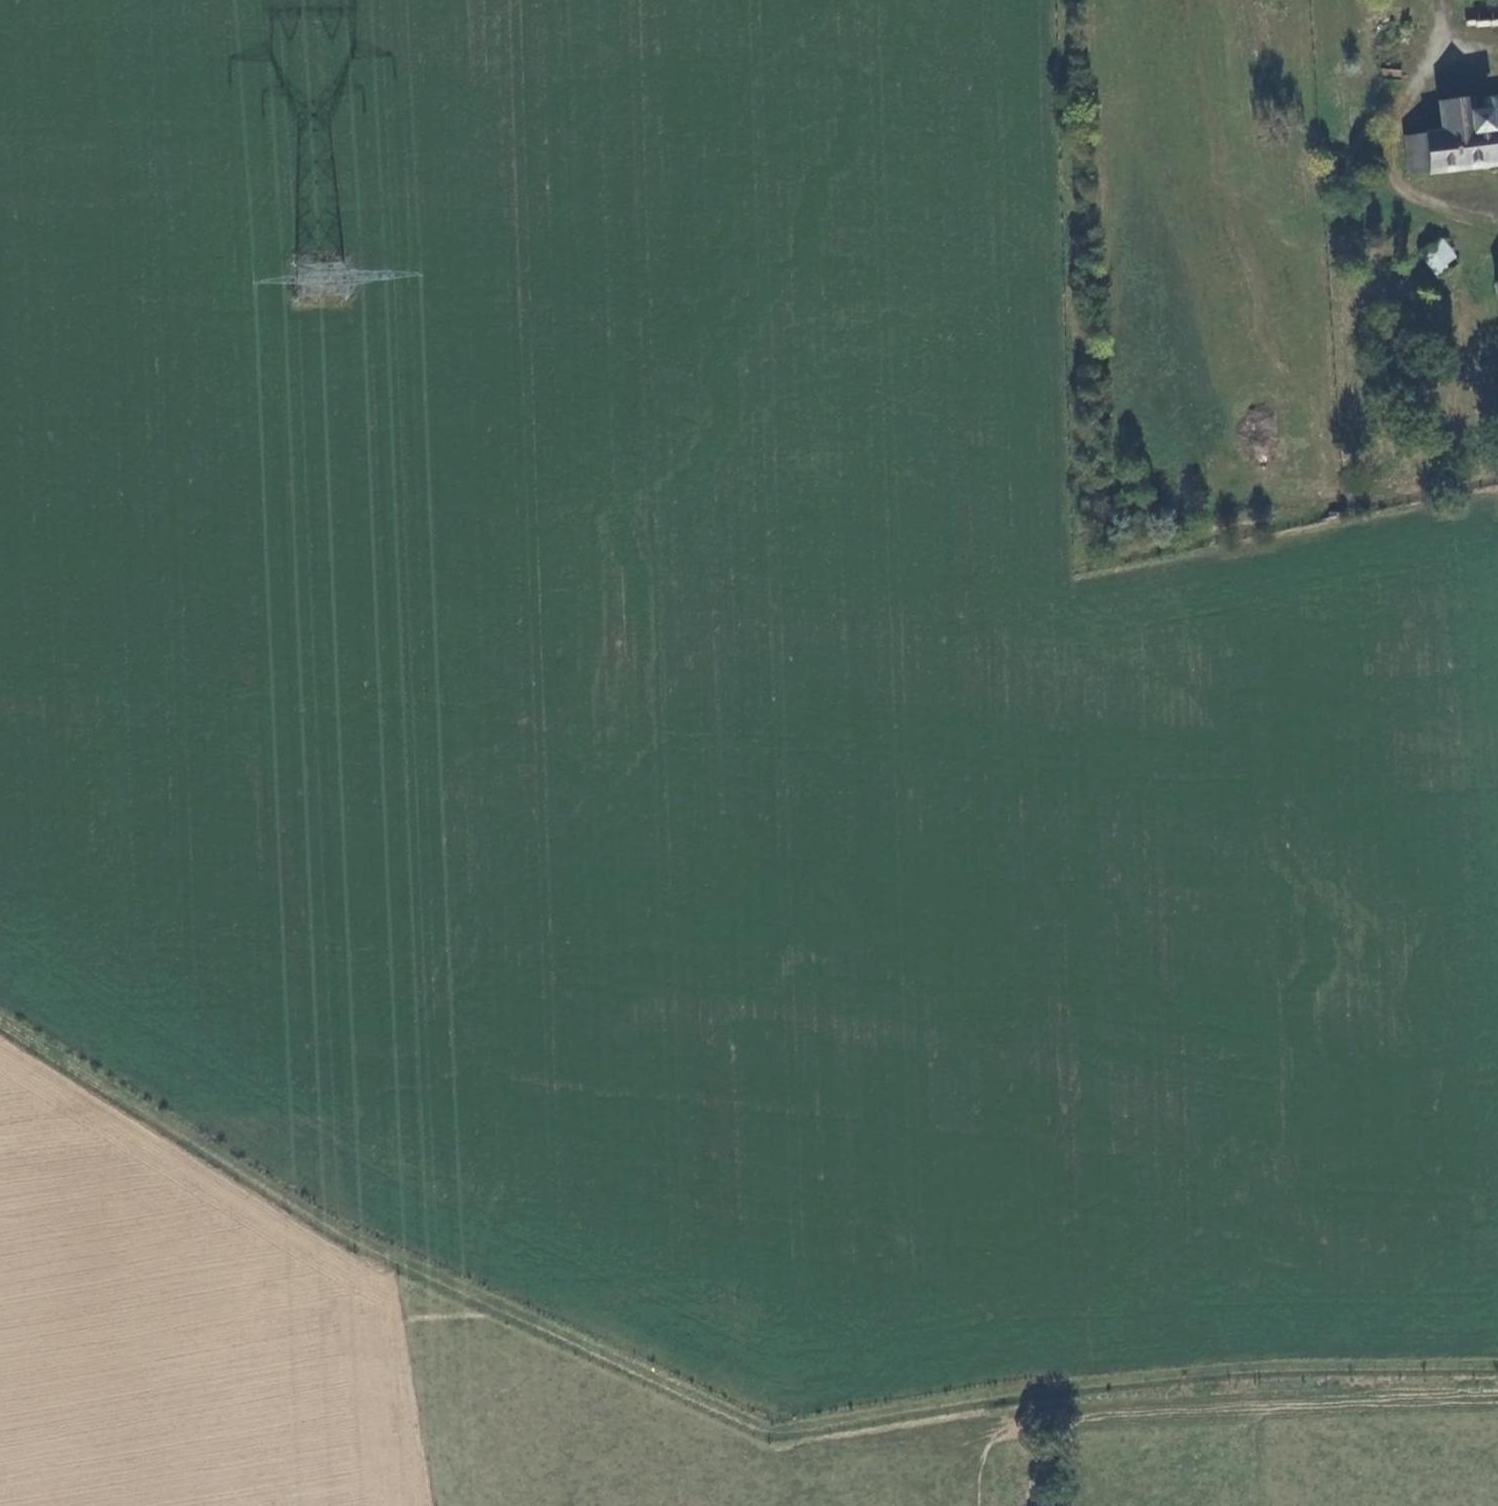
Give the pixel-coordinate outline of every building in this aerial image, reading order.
[(1481,100),(1481,111),(1468,111),(1467,98),(1436,101),(1436,132),(1400,133),(1404,172),(1497,163),(1497,98),(1481,100)] [(1434,236),(1414,250),(1430,272),(1449,257),(1434,236)]
